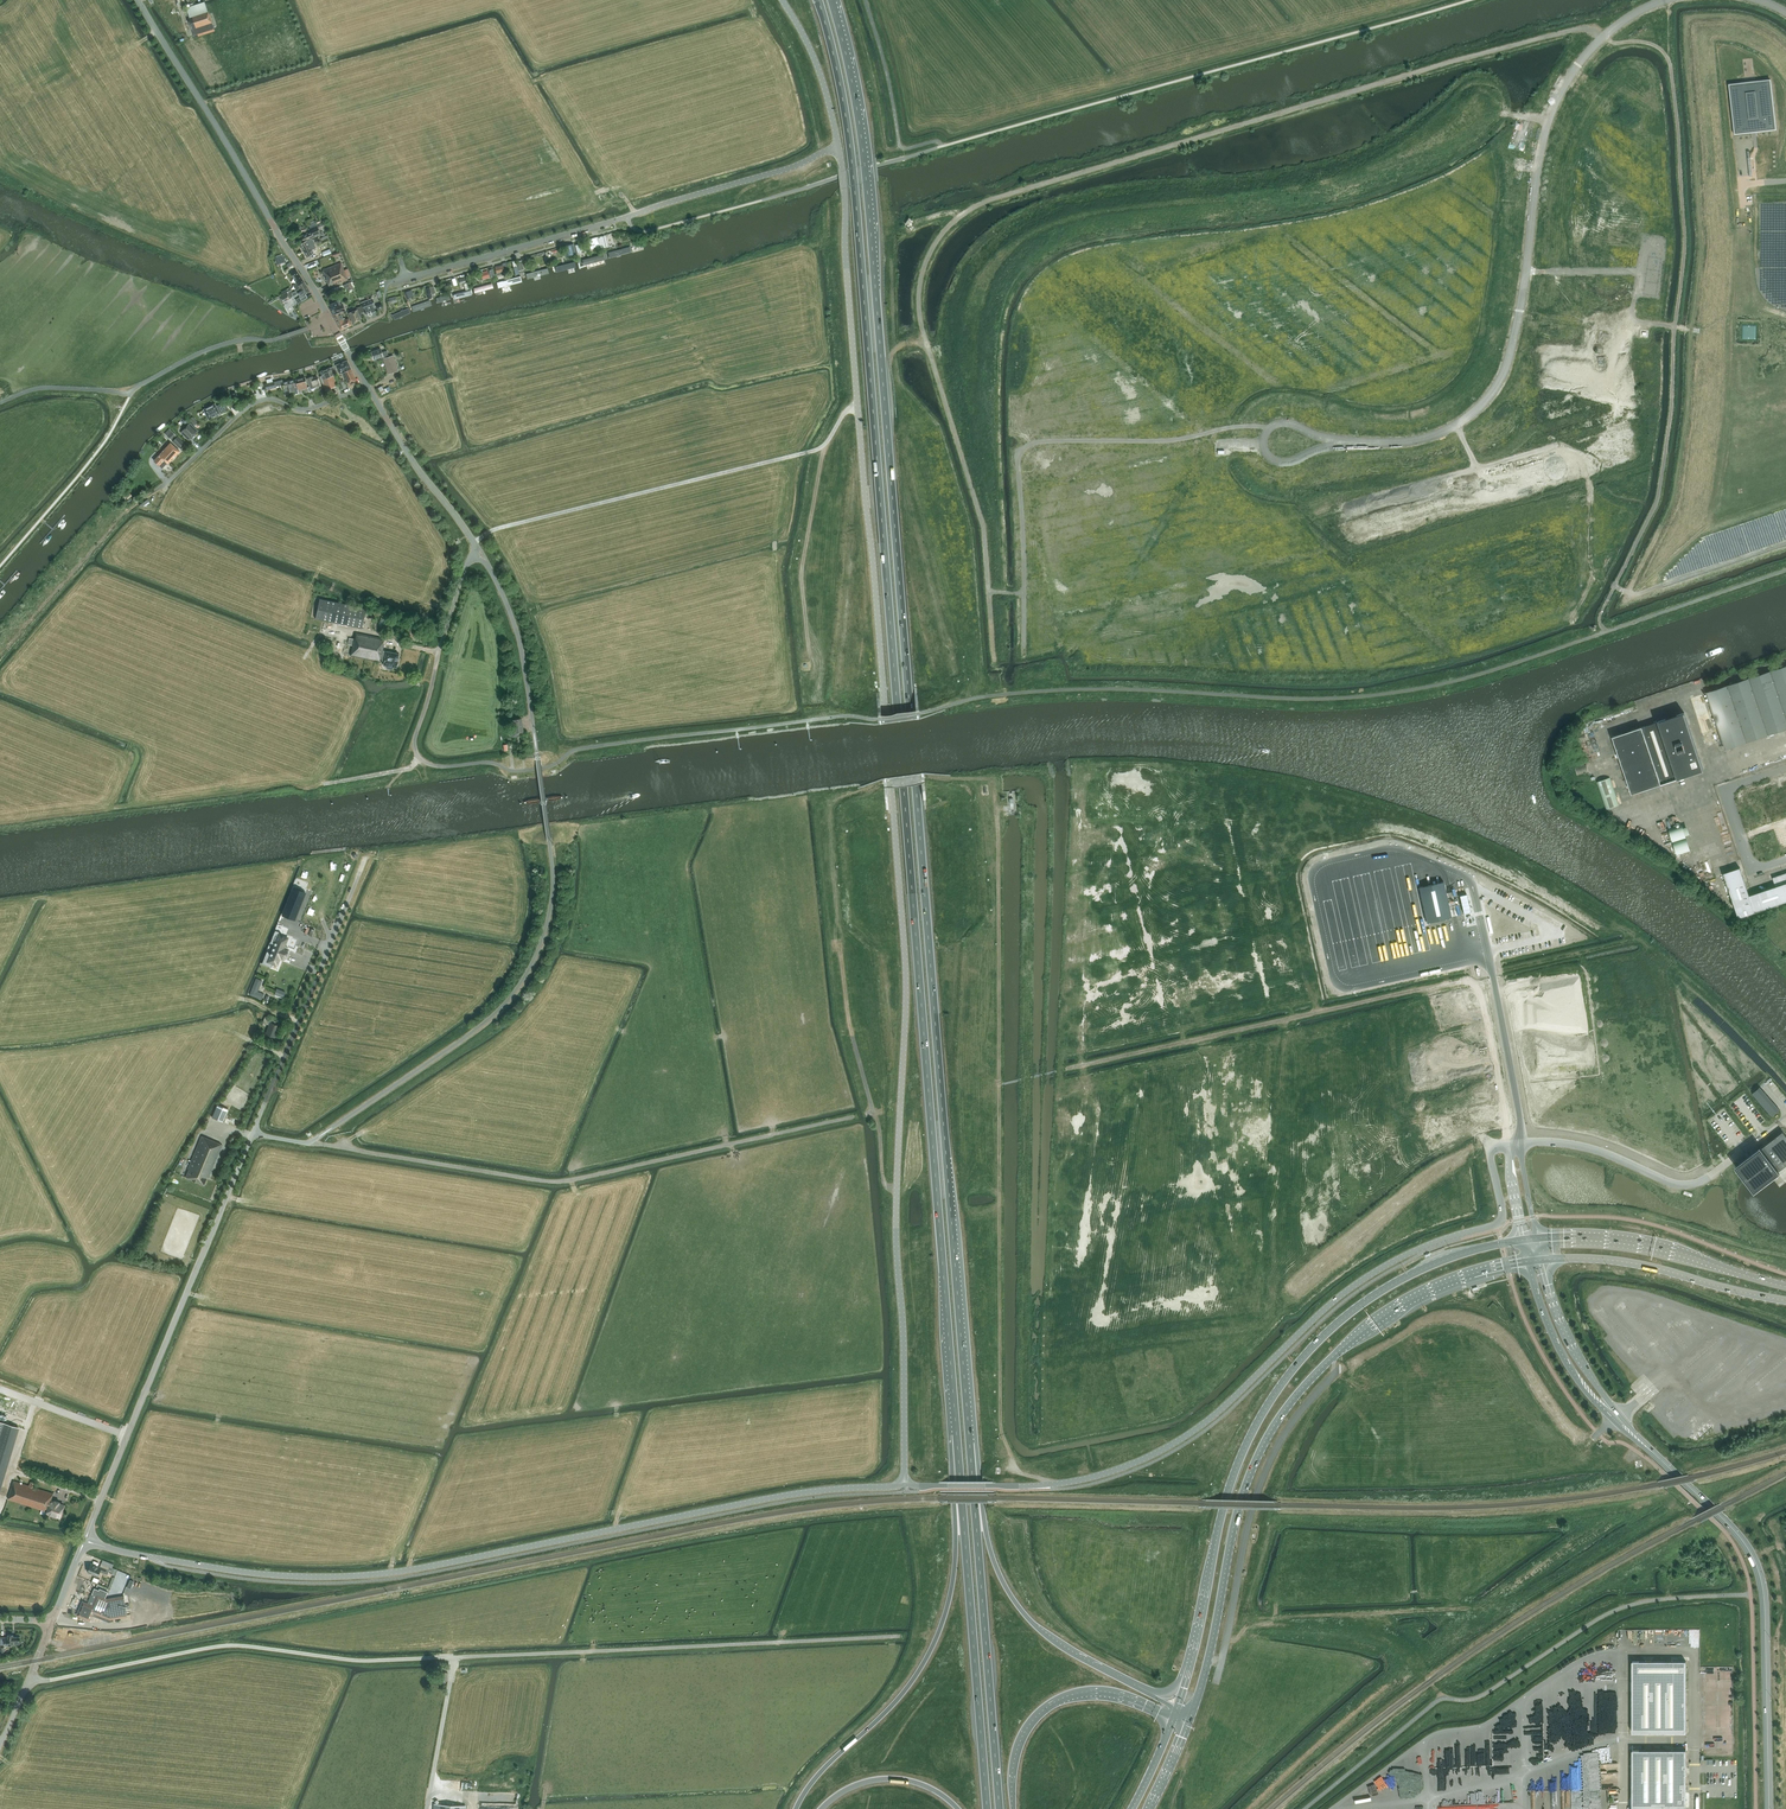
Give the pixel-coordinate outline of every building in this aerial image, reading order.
[(208,11),(207,12),(204,2),(186,8),(189,18),(188,18),(192,29),(212,22),(208,11)] [(212,22),(192,29),(195,37),(204,34),(215,31),(212,22)] [(1745,82),(1730,84),(1733,111),(1732,111),(1733,125),(1735,124),(1735,133),(1761,130),(1775,128),(1770,90),(1769,80),(1755,81),(1755,83),(1746,84),(1745,82)] [(321,234),(318,229),(317,230),(315,226),(309,228),(310,232),(302,235),(300,236),(303,242),(305,241),(311,239),(321,234)] [(305,241),(303,242),(300,244),(307,257),(314,254),(312,250),(316,248),(311,239),(305,241)] [(610,252),(612,258),(636,252),(634,246),(631,246),(610,252)] [(283,255),(274,258),(277,265),(286,262),(283,255)] [(608,255),(587,261),(588,267),(609,261),(608,255)] [(341,262),(322,270),(329,287),(348,280),(346,276),(344,270),(341,262)] [(560,275),(580,270),(578,264),(558,269),(560,275)] [(503,265),(494,267),(494,268),(496,273),(504,271),(504,269),(503,265)] [(548,268),(526,274),(528,280),(549,274),(548,268)] [(300,289),(306,285),(296,270),(290,273),(297,284),(294,286),(296,290),(297,290),(300,288),(300,289)] [(521,277),(497,283),(498,288),(522,282),(521,277)] [(348,290),(353,288),(350,282),(346,284),(343,285),(344,288),(347,287),(348,290)] [(492,284),(474,289),(475,294),(493,289),(492,284)] [(292,293),(291,293),(292,295),(293,296),(298,293),(300,296),(304,294),(309,291),(306,285),(300,289),(300,288),(297,290),(296,290),(292,293)] [(471,291),(454,295),(455,300),(472,295),(471,291)] [(290,296),(288,292),(278,298),(281,303),(291,298),(290,296)] [(449,295),(436,298),(438,303),(450,299),(449,295)] [(373,307),(375,306),(372,299),(362,303),(366,315),(375,311),(373,307)] [(345,310),(344,307),(342,304),(341,305),(339,300),(329,305),(331,308),(330,308),(333,315),(340,312),(345,310)] [(430,300),(412,307),(413,312),(432,306),(430,300)] [(352,323),(361,319),(360,317),(362,316),(361,313),(358,307),(356,308),(357,310),(349,313),(352,323)] [(408,308),(392,315),(395,320),(410,313),(408,308)] [(343,319),(340,312),(333,315),(341,330),(352,325),(348,318),(345,319),(344,318),(343,319)] [(1743,339),(1756,339),(1756,326),(1743,326),(1743,339)] [(388,374),(398,371),(393,355),(389,356),(387,350),(382,352),(381,348),(371,352),(374,360),(382,357),(388,374)] [(349,385),(356,381),(351,370),(352,370),(347,360),(336,365),(340,374),(342,373),(349,385)] [(332,372),(335,371),(333,367),(330,368),(330,367),(320,371),(321,376),(320,377),(322,383),(325,390),(337,386),(333,374),(332,372)] [(316,387),(320,385),(317,376),(313,378),(312,376),(307,378),(310,389),(316,387)] [(298,390),(307,387),(305,377),(295,379),(297,387),(294,388),(295,391),(295,394),(298,393),(298,390)] [(282,385),(284,389),(284,391),(288,390),(289,392),(295,391),(294,388),(297,387),(295,379),(282,382),(282,380),(265,384),(266,389),(275,387),(282,385)] [(385,393),(381,386),(377,388),(381,395),(385,393)] [(220,413),(228,409),(225,402),(216,406),(215,403),(203,409),(208,419),(220,413)] [(193,417),(190,419),(195,425),(198,422),(193,417)] [(196,432),(198,430),(190,423),(181,432),(189,440),(191,438),(197,433),(196,432)] [(172,440),(176,435),(172,431),(169,429),(165,433),(167,436),(172,440)] [(179,447),(183,442),(177,436),(172,441),(179,447)] [(168,464),(180,451),(170,442),(154,460),(162,468),(167,463),(168,464)] [(141,507),(150,501),(148,498),(139,504),(141,507)] [(315,618),(362,628),(366,608),(320,598),(315,618)] [(384,645),(383,645),(384,639),(356,633),(355,639),(349,638),(348,644),(352,645),(350,655),(380,662),(381,660),(384,661),(383,665),(387,665),(387,668),(392,669),(392,667),(396,667),(399,653),(386,651),(383,650),(384,645)] [(1710,704),(1725,749),(1785,729),(1785,666),(1706,693),(1710,704)] [(1632,794),(1661,784),(1677,779),(1678,779),(1703,770),(1684,713),(1658,721),(1658,722),(1642,727),(1613,737),(1632,794)] [(509,730),(508,732),(510,735),(513,736),(515,734),(516,732),(523,731),(521,718),(513,719),(514,728),(511,728),(509,730)] [(1589,772),(1587,765),(1575,768),(1577,775),(1589,772)] [(1619,805),(1610,777),(1597,782),(1606,810),(1619,805)] [(1764,788),(1753,791),(1755,798),(1766,794),(1764,788)] [(1753,791),(1742,795),(1744,802),(1755,798),(1753,791)] [(1766,794),(1755,798),(1757,804),(1768,801),(1766,794)] [(1755,798),(1744,802),(1746,808),(1757,804),(1755,798)] [(1768,801),(1757,804),(1759,811),(1771,807),(1768,801)] [(1757,804),(1746,808),(1748,815),(1759,811),(1757,804)] [(1771,807),(1759,811),(1762,817),(1773,814),(1771,807)] [(1759,811),(1748,815),(1751,821),(1762,817),(1759,811)] [(1773,814),(1762,817),(1764,824),(1775,820),(1773,814)] [(1762,817),(1751,821),(1753,828),(1764,824),(1762,817)] [(1775,820),(1764,824),(1766,831),(1777,827),(1775,820)] [(1677,854),(1692,850),(1687,831),(1691,830),(1689,822),(1670,827),(1677,854)] [(1764,824),(1753,828),(1755,834),(1766,831),(1764,824)] [(1777,827),(1766,831),(1768,837),(1779,833),(1777,827)] [(1766,831),(1755,834),(1757,841),(1768,837),(1766,831)] [(1779,833),(1768,837),(1771,844),(1782,840),(1779,833)] [(1768,837),(1757,841),(1759,847),(1771,844),(1768,837)] [(1782,840),(1771,844),(1773,850),(1784,846),(1782,840)] [(1771,844),(1759,847),(1762,854),(1773,850),(1771,844)] [(1785,902),(1785,873),(1783,874),(1772,878),(1775,887),(1749,895),(1740,867),(1723,873),(1738,918),(1785,902)] [(1443,882),(1419,888),(1427,923),(1451,918),(1443,882)] [(298,886),(287,913),(298,918),(309,890),(298,886)] [(1460,897),(1463,915),(1470,913),(1467,896),(1460,897)] [(315,913),(312,919),(317,922),(320,916),(315,913)] [(278,937),(266,964),(275,968),(279,960),(283,962),(286,954),(287,953),(282,951),(287,941),(278,937)] [(304,951),(304,950),(307,944),(297,940),(294,946),(293,946),(289,954),(301,959),(304,951)] [(262,980),(256,978),(249,994),(261,999),(264,994),(257,991),(262,980)] [(277,988),(274,994),(283,998),(285,991),(277,988)] [(265,1017),(263,1022),(269,1025),(269,1026),(266,1033),(274,1037),(277,1029),(279,1026),(275,1024),(276,1021),(265,1017)] [(1752,1093),(1772,1116),(1779,1110),(1759,1087),(1752,1093)] [(218,1104),(212,1117),(223,1121),(228,1109),(218,1104)] [(1736,1166),(1754,1190),(1778,1172),(1778,1171),(1785,1165),(1785,1136),(1783,1131),(1760,1148),(1736,1166)] [(208,1177),(222,1145),(201,1136),(187,1169),(189,1169),(186,1177),(204,1185),(207,1177),(208,1177)] [(19,1427),(0,1421),(0,1490),(19,1427)] [(60,1517),(64,1505),(58,1503),(59,1501),(55,1500),(54,1502),(51,1500),(53,1493),(34,1487),(35,1483),(31,1481),(29,1485),(14,1481),(8,1499),(47,1511),(46,1513),(60,1517)] [(90,1566),(87,1571),(94,1574),(93,1575),(97,1576),(99,1571),(107,1575),(109,1570),(110,1571),(115,1573),(117,1569),(112,1567),(109,1566),(101,1563),(100,1566),(97,1565),(97,1566),(91,1563),(90,1566)] [(120,1580),(117,1588),(124,1590),(126,1582),(120,1580)] [(128,1603),(125,1604),(124,1596),(109,1598),(109,1600),(105,1598),(107,1592),(99,1588),(99,1590),(95,1588),(93,1593),(97,1595),(95,1599),(94,1599),(93,1601),(94,1601),(92,1605),(95,1606),(91,1615),(104,1620),(104,1619),(109,1621),(110,1621),(113,1621),(113,1619),(127,1616),(126,1609),(129,1608),(128,1603)] [(95,1606),(92,1605),(82,1601),(78,1611),(79,1612),(78,1614),(84,1617),(84,1618),(89,1620),(91,1615),(95,1606)] [(19,1636),(13,1636),(13,1634),(7,1634),(8,1637),(0,1637),(0,1645),(1,1644),(13,1644),(19,1644),(19,1641),(19,1636)] [(1686,1732),(1686,1661),(1632,1661),(1632,1732),(1686,1732)] [(447,1672),(438,1671),(437,1680),(447,1681),(447,1672)] [(1632,1808),(1686,1808),(1686,1750),(1632,1750),(1632,1808)]
